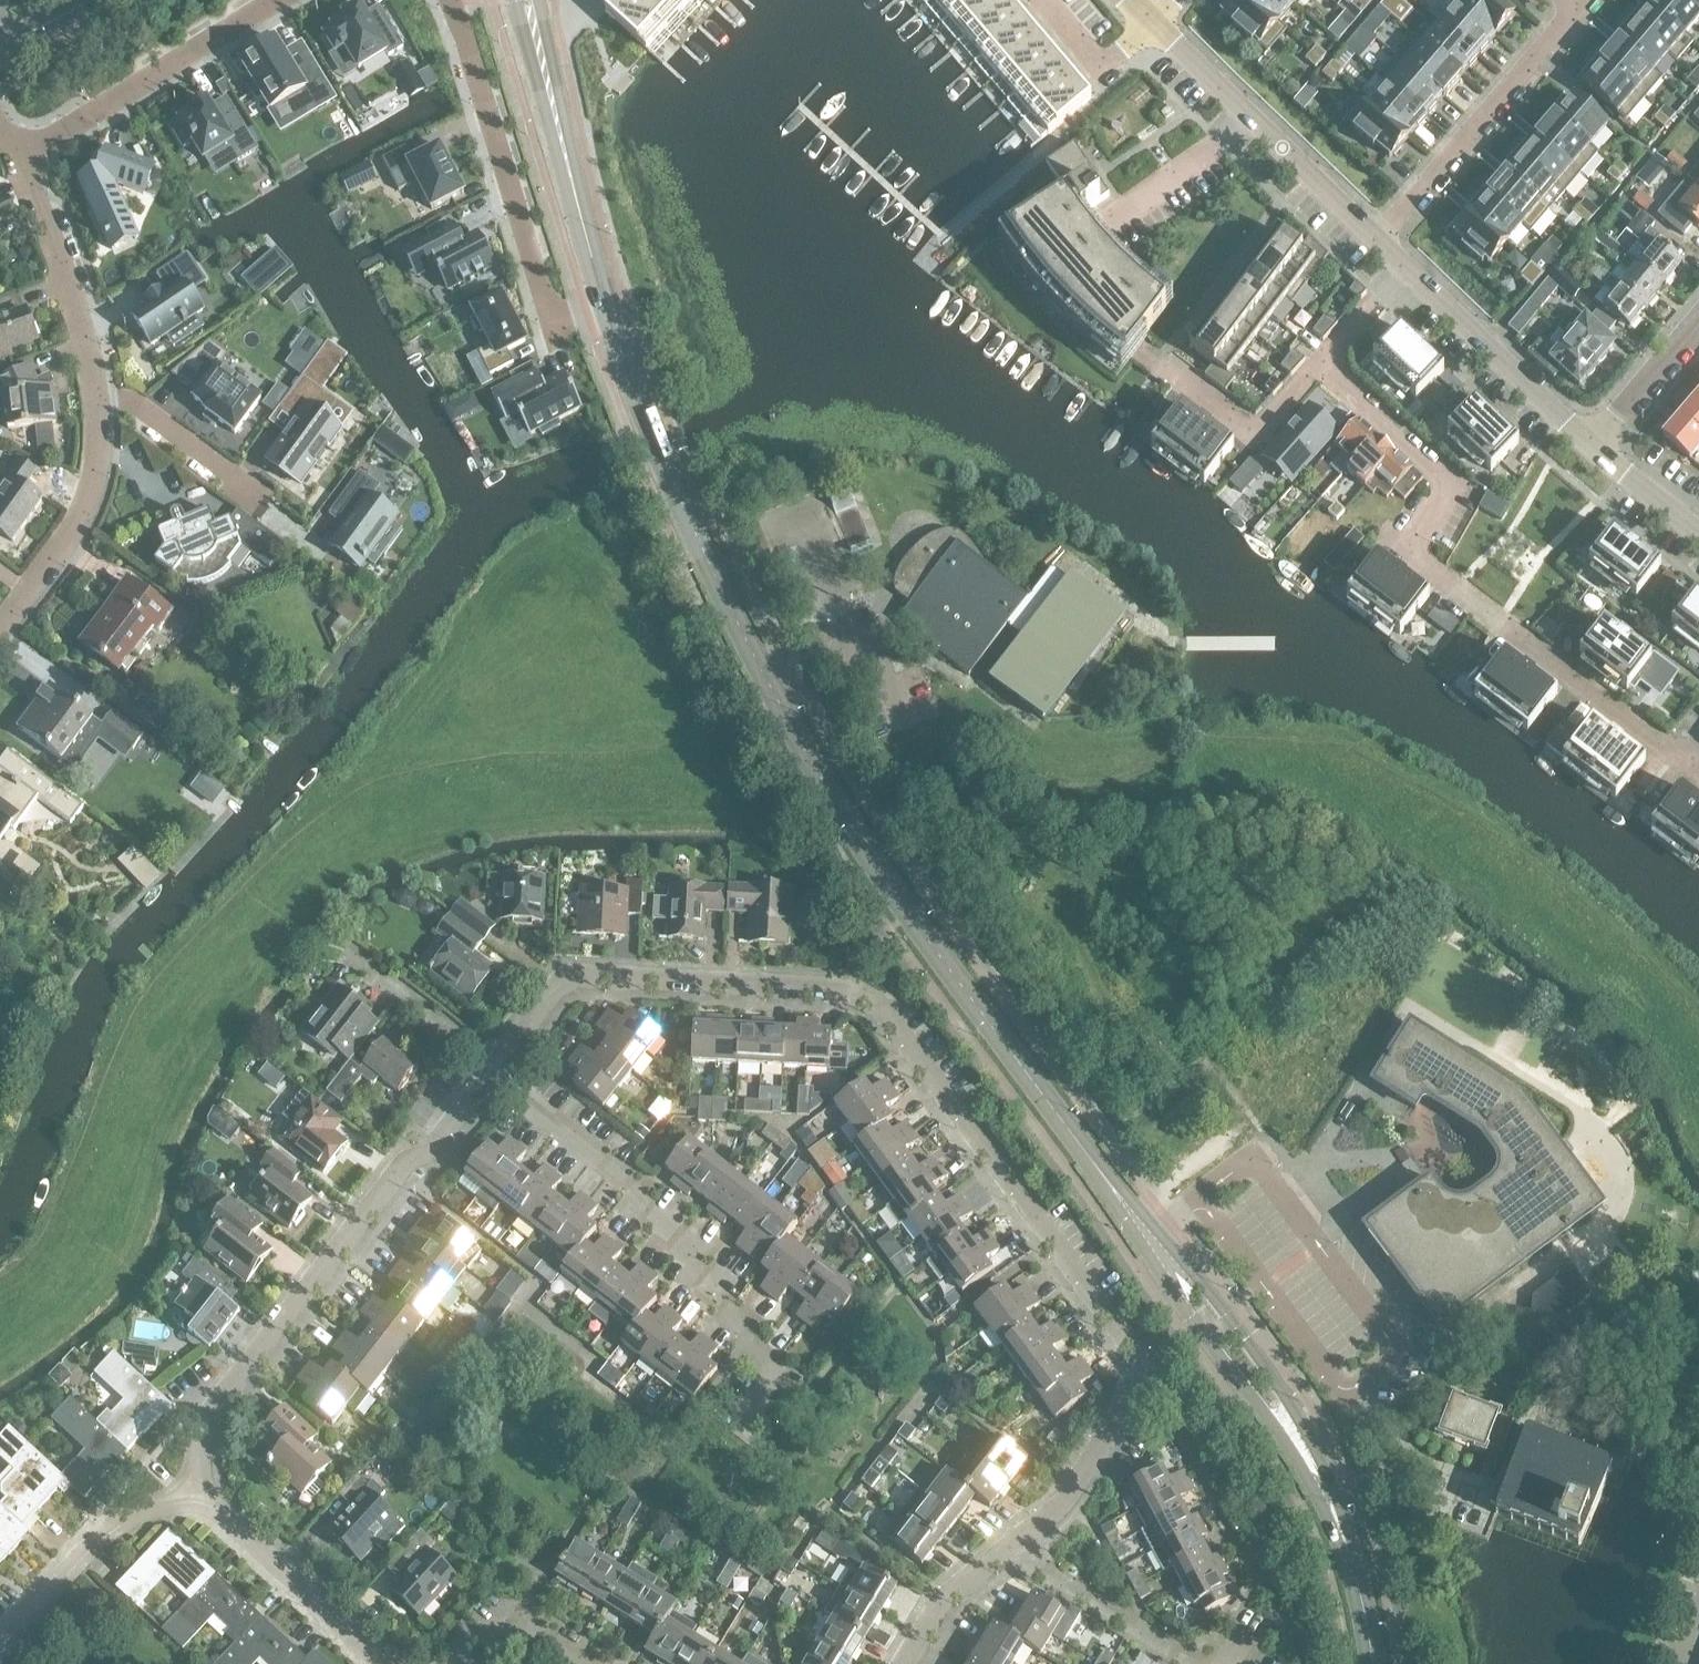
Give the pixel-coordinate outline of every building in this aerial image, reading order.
[(606,12),(647,50),(665,31),(632,0),(617,0),(606,12)] [(665,31),(682,13),(668,0),(632,0),(665,31)] [(682,13),(694,0),(668,0),(682,13)] [(950,19),(973,0),(934,0),(950,19)] [(950,19),(967,38),(1009,2),(1008,0),(973,0),(950,19)] [(1279,23),(1252,0),(1234,0),(1232,2),(1231,1),(1224,9),(1225,10),(1222,13),(1236,25),(1233,29),(1252,45),(1255,41),(1268,52),(1287,30),(1279,23)] [(1279,23),(1295,4),(1290,0),(1252,0),(1279,23)] [(1457,5),(1494,37),(1504,26),(1505,27),(1512,18),(1511,17),(1514,14),(1500,2),(1501,0),(1451,0),(1457,5)] [(1698,19),(1698,15),(1681,0),(1655,0),(1649,7),(1650,8),(1692,44),(1694,42),(1686,34),(1698,19)] [(1698,15),(1698,0),(1681,0),(1698,15)] [(1009,2),(967,38),(983,57),(1026,21),(1009,2)] [(1487,45),(1494,37),(1457,5),(1441,24),(1478,56),(1480,53),(1481,54),(1489,46),(1487,45)] [(403,47),(379,7),(366,15),(360,6),(357,8),(358,10),(350,15),(349,13),(345,15),(347,19),(334,27),(336,30),(326,36),(337,53),(342,49),(343,51),(347,49),(359,69),(386,52),(389,56),(403,47)] [(1346,12),(1356,21),(1362,14),(1352,6),(1346,12)] [(1676,62),(1692,44),(1650,8),(1634,26),(1668,55),(1676,62)] [(1350,28),(1356,21),(1346,12),(1340,19),(1350,28)] [(1369,20),(1363,27),(1373,35),(1379,29),(1369,20)] [(1026,21),(983,57),(999,76),(1042,40),(1033,29),(1026,21)] [(1476,58),(1478,56),(1441,24),(1425,43),(1462,75),(1469,66),(1470,67),(1477,59),(1476,58)] [(1668,55),(1634,26),(1621,42),(1619,41),(1617,44),(1660,81),(1663,78),(1654,71),(1668,55)] [(1363,27),(1357,33),(1367,42),(1373,35),(1363,27)] [(1397,58),(1443,97),(1444,98),(1463,76),(1462,75),(1425,43),(1416,36),(1397,58)] [(242,61),(251,76),(250,77),(251,79),(253,78),(257,85),(255,86),(256,88),(258,87),(263,95),(272,110),(305,91),(316,109),(317,108),(276,40),(265,47),(263,44),(251,51),(252,54),(242,61)] [(1042,40),(999,76),(1016,96),(1058,59),(1042,40)] [(1601,63),(1602,64),(1644,100),(1660,81),(1617,44),(1601,63)] [(1311,53),(1321,61),(1327,55),(1317,46),(1311,53)] [(1306,60),(1315,68),(1321,61),(1311,53),(1306,60)] [(440,84),(433,65),(417,70),(412,57),(395,64),(407,95),(440,84)] [(1435,105),(1443,97),(1397,58),(1379,78),(1388,86),(1425,118),(1428,114),(1429,115),(1437,106),(1435,105)] [(1058,59),(1016,96),(1032,115),(1075,78),(1058,59)] [(1334,60),(1328,67),(1338,76),(1344,69),(1334,60)] [(1626,120),(1644,100),(1602,64),(1584,85),(1626,120)] [(1328,67),(1322,74),(1332,82),(1338,76),(1328,67)] [(1697,89),(1697,90),(1698,88),(1698,79),(1693,74),(1687,81),(1697,89)] [(1075,78),(1032,115),(1049,135),(1092,98),(1075,78)] [(1361,100),(1407,139),(1417,127),(1418,128),(1425,119),(1424,118),(1425,118),(1388,86),(1373,103),(1364,96),(1361,100)] [(1573,97),(1556,118),(1590,146),(1607,126),(1573,97)] [(172,125),(186,147),(194,142),(205,159),(228,144),(239,161),(258,149),(227,98),(212,108),(207,100),(192,109),(194,112),(172,125)] [(1401,146),(1407,139),(1361,100),(1345,118),(1358,129),(1355,133),(1374,149),(1376,145),(1391,158),(1394,154),(1395,155),(1402,147),(1401,146)] [(1660,113),(1670,121),(1676,114),(1666,106),(1660,113)] [(1654,119),(1664,128),(1670,121),(1660,113),(1654,119)] [(1536,138),(1537,139),(1579,176),(1599,153),(1590,146),(1556,118),(1555,116),(1536,138)] [(1565,193),(1579,176),(1537,139),(1522,157),(1565,193)] [(1034,218),(993,245),(1014,275),(1037,303),(1061,329),(1087,354),(1115,377),(1127,361),(1173,300),(1157,287),(1154,291),(1126,265),(1107,244),(1083,214),(1110,196),(1075,146),(1047,165),(1069,197),(1034,219),(1034,218)] [(455,176),(456,176),(455,173),(454,174),(450,167),(451,166),(450,163),(449,164),(441,149),(442,149),(440,147),(438,148),(439,148),(414,161),(407,148),(383,160),(399,191),(418,182),(431,207),(432,210),(434,209),(434,208),(462,194),(464,193),(463,191),(455,176)] [(1679,173),(1687,163),(1673,151),(1665,162),(1679,173)] [(100,176),(81,185),(107,242),(114,239),(128,232),(112,196),(118,191),(142,204),(154,180),(111,156),(100,176)] [(1548,212),(1565,193),(1522,157),(1508,174),(1506,173),(1505,175),(1548,212)] [(1622,157),(1614,166),(1625,174),(1632,166),(1622,157)] [(369,164),(355,171),(363,185),(377,178),(369,164)] [(1607,174),(1617,183),(1625,174),(1614,166),(1607,174)] [(1548,212),(1505,175),(1487,195),(1489,196),(1522,225),(1531,233),(1548,212)] [(1698,189),(1679,210),(1698,227),(1698,190),(1698,189)] [(1646,213),(1655,203),(1641,191),(1632,201),(1646,213)] [(1504,246),(1522,225),(1489,196),(1470,217),(1504,246)] [(9,235),(2,220),(6,219),(5,217),(19,210),(13,197),(0,203),(0,239),(9,235)] [(1586,199),(1580,206),(1590,215),(1596,208),(1586,199)] [(1584,222),(1590,215),(1580,206),(1574,213),(1584,222)] [(1671,232),(1679,222),(1660,206),(1652,216),(1671,232)] [(1657,243),(1657,242),(1661,238),(1650,229),(1655,223),(1641,212),(1626,230),(1639,241),(1628,254),(1640,263),(1639,264),(1666,287),(1683,265),(1657,243)] [(1484,260),(1489,264),(1504,246),(1470,217),(1455,235),(1466,244),(1463,247),(1482,263),(1484,260)] [(437,264),(449,288),(494,264),(478,233),(462,241),(454,225),(450,227),(446,220),(426,230),(430,238),(416,246),(428,269),(437,264)] [(1647,309),(1666,287),(1639,264),(1640,263),(1628,254),(1593,224),(1586,233),(1617,259),(1615,262),(1619,265),(1630,275),(1622,284),(1620,287),(1647,309)] [(1263,251),(1308,285),(1330,256),(1310,237),(1302,249),(1278,231),(1263,251)] [(1553,238),(1547,244),(1557,253),(1563,246),(1553,238)] [(1551,260),(1557,253),(1547,244),(1541,251),(1551,260)] [(1286,299),(1293,304),(1308,285),(1263,251),(1249,270),(1286,299)] [(185,322),(204,309),(192,290),(206,281),(189,253),(160,272),(169,287),(147,302),(150,306),(135,316),(141,325),(138,327),(147,341),(150,339),(152,343),(167,333),(171,339),(189,327),(185,322)] [(1526,269),(1535,278),(1536,278),(1542,271),(1531,262),(1526,269)] [(1629,330),(1647,309),(1620,287),(1622,284),(1598,264),(1589,274),(1614,294),(1603,308),(1601,307),(1591,319),(1608,335),(1619,322),(1629,330)] [(1548,279),(1559,289),(1559,288),(1571,300),(1583,287),(1559,266),(1548,279)] [(1234,289),(1272,318),(1286,299),(1249,270),(1234,289)] [(1559,289),(1548,279),(1528,302),(1538,311),(1559,289)] [(1347,291),(1360,301),(1367,293),(1356,282),(1347,291)] [(1220,308),(1257,337),(1272,318),(1234,289),(1220,308)] [(511,315),(512,315),(511,313),(501,296),(474,310),(476,313),(471,315),(480,332),(484,330),(492,345),(478,352),(490,375),(514,362),(508,351),(525,341),(516,324),(517,324),(516,322),(515,323),(511,315)] [(1507,325),(1518,335),(1538,311),(1528,302),(1507,325)] [(1205,327),(1243,356),(1257,337),(1220,308),(1205,327)] [(1559,330),(1562,334),(1597,366),(1614,345),(1575,309),(1567,318),(1568,319),(1559,330)] [(38,338),(27,310),(12,315),(11,312),(0,316),(0,352),(38,338)] [(1326,316),(1320,324),(1331,333),(1338,325),(1326,316)] [(1324,340),(1331,333),(1320,324),(1313,332),(1324,340)] [(1229,374),(1243,356),(1205,327),(1190,347),(1214,365),(1205,376),(1226,392),(1236,379),(1229,374)] [(1374,357),(1395,378),(1423,350),(1401,329),(1374,357)] [(1597,366),(1562,334),(1552,346),(1547,342),(1543,347),(1538,342),(1527,354),(1544,370),(1554,379),(1561,371),(1579,387),(1597,366)] [(261,399),(241,384),(220,369),(230,355),(210,341),(171,374),(178,379),(179,377),(183,380),(189,385),(188,387),(199,394),(195,400),(207,409),(205,411),(236,434),(261,399)] [(1444,371),(1423,350),(1395,378),(1417,399),(1444,371)] [(1287,359),(1299,368),(1306,360),(1293,351),(1287,359)] [(1281,368),(1292,376),(1299,368),(1287,359),(1281,368)] [(58,422),(54,387),(52,388),(50,377),(38,378),(32,364),(0,379),(0,386),(4,395),(6,395),(9,428),(58,422)] [(537,370),(492,394),(506,420),(519,414),(530,435),(540,430),(543,435),(561,426),(558,420),(583,407),(565,373),(544,384),(538,372),(537,370)] [(298,418),(269,458),(301,482),(341,428),(327,418),(340,400),(304,374),(281,405),(298,418)] [(1265,389),(1274,396),(1283,386),(1273,378),(1265,389)] [(282,386),(271,401),(266,407),(275,414),(290,392),(282,386)] [(457,417),(482,407),(476,390),(450,400),(457,417)] [(1698,394),(1681,415),(1698,430),(1698,395),(1698,394)] [(1448,430),(1470,451),(1498,422),(1476,401),(1448,430)] [(1208,426),(1182,406),(1152,445),(1178,465),(1208,426)] [(1311,408),(1270,454),(1297,477),(1337,432),(1311,408)] [(1690,459),(1698,448),(1698,430),(1681,415),(1663,436),(1690,459)] [(1353,464),(1376,437),(1358,420),(1327,454),(1332,458),(1338,451),(1353,464)] [(1519,443),(1498,422),(1470,451),(1491,472),(1519,443)] [(1234,446),(1208,426),(1178,465),(1204,485),(1234,446)] [(377,436),(388,444),(394,435),(383,427),(377,436)] [(1353,464),(1347,470),(1347,471),(1365,487),(1365,486),(1395,454),(1376,437),(1353,464)] [(1423,479),(1395,454),(1365,486),(1373,493),(1377,489),(1387,498),(1394,490),(1405,500),(1423,479)] [(44,499),(25,486),(36,470),(15,455),(3,471),(9,475),(0,488),(0,531),(15,541),(44,499)] [(1242,493),(1262,470),(1250,459),(1230,482),(1242,493)] [(379,487),(368,479),(369,479),(361,474),(362,473),(360,472),(329,515),(331,516),(331,515),(347,527),(336,542),(333,545),(333,546),(334,547),(342,553),(344,554),(342,557),(355,567),(357,564),(360,566),(364,560),(365,561),(368,557),(366,557),(396,516),(371,498),(379,487)] [(1498,499),(1490,513),(1501,519),(1509,505),(1498,499)] [(182,576),(190,578),(189,582),(197,583),(202,582),(207,581),(212,580),(215,578),(219,576),(223,574),(226,571),(230,568),(233,564),(234,562),(231,560),(243,543),(272,565),(288,543),(239,508),(232,518),(218,524),(211,509),(188,520),(185,513),(183,512),(182,511),(181,510),(180,510),(178,510),(177,511),(175,512),(174,513),(173,515),(173,517),(173,518),(176,524),(160,531),(167,547),(157,560),(175,574),(182,576)] [(1354,530),(1324,563),(1334,572),(1364,539),(1354,530)] [(1637,548),(1613,530),(1589,562),(1613,580),(1637,548)] [(1661,566),(1637,548),(1613,580),(1637,598),(1661,566)] [(1348,594),(1374,614),(1404,576),(1377,556),(1348,594)] [(1052,570),(1029,599),(1006,629),(1022,641),(990,681),(1043,723),(1124,620),(1071,578),(1068,582),(1052,570)] [(1430,596),(1404,576),(1374,614),(1400,635),(1430,596)] [(129,675),(173,614),(129,582),(85,643),(129,675)] [(1695,643),(1698,638),(1698,595),(1696,593),(1672,625),(1695,643)] [(1428,616),(1450,632),(1459,619),(1438,603),(1428,616)] [(1604,622),(1580,654),(1604,672),(1627,640),(1604,622)] [(1627,640),(1604,672),(1627,690),(1630,687),(1644,698),(1665,669),(1627,640)] [(1501,712),(1531,673),(1505,653),(1475,692),(1501,712)] [(1531,673),(1501,712),(1528,733),(1558,694),(1531,673)] [(21,726),(64,758),(60,764),(74,774),(99,740),(126,760),(133,750),(101,726),(104,722),(52,684),(21,726)] [(157,732),(171,714),(150,699),(137,716),(157,732)] [(1534,728),(1558,751),(1578,730),(1554,707),(1534,728)] [(133,750),(145,734),(113,710),(104,722),(101,726),(133,750)] [(1619,741),(1593,720),(1563,759),(1589,779),(1619,741)] [(1646,761),(1619,741),(1589,779),(1616,800),(1646,761)] [(12,828),(15,831),(38,800),(71,825),(84,807),(9,751),(0,763),(0,843),(12,828)] [(1677,847),(1698,818),(1698,802),(1681,788),(1651,826),(1677,847)] [(1677,847),(1698,863),(1698,818),(1677,847)] [(23,855),(16,866),(32,878),(39,867),(23,855)] [(22,913),(39,891),(0,862),(0,896),(22,913)] [(146,888),(159,876),(151,866),(137,879),(146,888)] [(542,922),(544,877),(505,875),(502,920),(542,922)] [(642,915),(644,883),(629,882),(629,891),(583,888),(581,932),(626,935),(627,915),(642,915)] [(672,885),(671,898),(654,898),(653,920),(669,921),(668,938),(704,940),(705,912),(723,913),(725,888),(672,885)] [(789,945),(792,889),(753,886),(753,888),(730,886),(728,911),(753,912),(751,943),(789,945)] [(484,940),(494,927),(461,902),(451,914),(484,940)] [(474,953),(475,951),(482,942),(450,917),(437,933),(451,944),(430,970),(469,1001),(494,969),(474,953)] [(349,1058),(376,1023),(366,1015),(369,1012),(338,988),(304,1032),(334,1056),(338,1050),(349,1058)] [(603,1020),(646,1054),(661,1035),(631,1012),(623,1022),(609,1011),(603,1020)] [(692,1062),(716,1063),(718,1019),(707,1018),(707,1026),(694,1025),(692,1062)] [(716,1063),(738,1065),(741,1028),(729,1028),(729,1020),(718,1019),(716,1063)] [(646,1054),(603,1020),(596,1028),(610,1039),(603,1048),(632,1071),(646,1054)] [(738,1065),(761,1066),(764,1022),(753,1021),(752,1029),(741,1028),(738,1065)] [(761,1066),(784,1067),(786,1031),(775,1030),(775,1022),(764,1022),(761,1066)] [(784,1067),(807,1069),(809,1024),(798,1024),(798,1032),(786,1031),(784,1067)] [(831,1070),(833,1034),(820,1033),(820,1025),(809,1024),(807,1069),(831,1070)] [(1519,1095),(1409,1025),(1373,1082),(1416,1109),(1419,1104),(1421,1102),(1423,1101),(1426,1100),(1429,1100),(1432,1101),(1483,1135),(1497,1155),(1500,1159),(1501,1161),(1501,1163),(1501,1169),(1499,1174),(1497,1179),(1495,1183),(1474,1198),(1468,1200),(1463,1202),(1457,1202),(1449,1199),(1445,1196),(1443,1193),(1433,1180),(1368,1227),(1441,1326),(1602,1208),(1519,1095)] [(330,1094),(322,1105),(331,1112),(340,1101),(342,1103),(362,1076),(372,1083),(376,1083),(381,1077),(398,1091),(418,1066),(406,1057),(409,1053),(399,1045),(396,1049),(383,1039),(383,1040),(373,1033),(327,1092),(330,1094)] [(575,1055),(619,1089),(632,1071),(603,1048),(596,1057),(582,1046),(575,1055)] [(619,1089),(575,1055),(568,1064),(582,1074),(574,1084),(604,1108),(619,1089)] [(849,1123),(893,1090),(887,1082),(873,1092),(865,1082),(835,1104),(849,1123)] [(801,1087),(800,1101),(812,1102),(813,1088),(801,1087)] [(816,1088),(813,1088),(812,1102),(812,1111),(822,1103),(833,1095),(816,1094),(816,1088)] [(893,1090),(849,1123),(862,1140),(863,1142),(886,1125),(886,1126),(893,1120),(886,1110),(900,1099),(893,1090)] [(281,1139),(324,1172),(335,1158),(331,1154),(342,1140),(333,1133),(342,1121),(331,1113),(331,1112),(322,1105),(321,1106),(304,1092),(284,1117),(293,1123),(281,1139)] [(699,1097),(699,1107),(699,1109),(713,1110),(714,1098),(699,1097)] [(714,1098),(713,1110),(727,1111),(728,1099),(714,1098)] [(745,1100),(744,1112),(759,1113),(759,1100),(745,1100)] [(773,1101),(759,1100),(759,1113),(773,1114),(773,1101)] [(800,1115),(810,1115),(812,1115),(812,1111),(812,1102),(800,1101),(800,1115)] [(217,1109),(209,1123),(233,1136),(241,1123),(217,1109)] [(698,1122),(713,1122),(713,1110),(699,1109),(698,1122)] [(727,1123),(727,1112),(727,1111),(713,1110),(713,1122),(727,1123)] [(869,1166),(913,1133),(907,1124),(893,1135),(886,1126),(886,1125),(863,1142),(862,1140),(854,1146),(869,1166)] [(780,1133),(769,1125),(762,1134),(773,1143),(780,1133)] [(791,1142),(780,1133),(773,1143),(784,1151),(791,1142)] [(869,1166),(883,1184),(912,1161),(906,1152),(920,1142),(913,1133),(869,1166)] [(484,1189),(518,1145),(509,1139),(499,1153),(489,1145),(466,1175),(484,1189)] [(672,1182),(680,1188),(708,1153),(689,1139),(667,1168),(677,1175),(672,1182)] [(518,1145),(484,1189),(502,1203),(525,1173),(516,1166),(527,1152),(518,1145)] [(304,1215),(301,1212),(311,1198),(292,1184),(301,1172),(274,1151),(262,1167),(270,1173),(250,1199),(288,1229),(292,1223),(296,1226),(304,1215)] [(694,1189),(703,1196),(726,1167),(708,1153),(680,1188),(689,1195),(694,1189)] [(883,1184),(896,1202),(940,1169),(934,1160),(920,1171),(912,1161),(883,1184)] [(525,1173),(502,1203),(519,1217),(554,1173),(545,1166),(534,1180),(525,1173)] [(743,1181),(726,1167),(703,1196),(712,1203),(708,1210),(716,1216),(743,1181)] [(910,1220),(939,1198),(933,1189),(947,1178),(940,1169),(896,1202),(887,1208),(901,1227),(910,1220)] [(554,1173),(519,1217),(537,1231),(561,1200),(552,1193),(562,1179),(554,1173)] [(808,1174),(799,1185),(817,1200),(826,1188),(808,1174)] [(761,1195),(743,1181),(716,1216),(725,1223),(730,1217),(739,1224),(761,1195)] [(842,1185),(829,1194),(841,1212),(854,1203),(842,1185)] [(561,1200),(537,1231),(555,1244),(589,1200),(581,1193),(570,1207),(561,1200)] [(737,1245),(746,1252),(779,1209),(761,1195),(739,1224),(748,1231),(737,1245)] [(946,1207),(939,1198),(910,1220),(923,1238),(967,1206),(961,1197),(946,1207)] [(589,1200),(555,1244),(572,1259),(585,1242),(586,1243),(597,1228),(587,1221),(598,1207),(589,1200)] [(849,1207),(859,1220),(864,1226),(872,1220),(858,1200),(849,1207)] [(262,1263),(271,1251),(253,1237),(261,1226),(229,1201),(211,1224),(221,1233),(207,1251),(244,1280),(259,1261),(262,1263)] [(934,1253),(936,1256),(966,1234),(959,1225),(974,1215),(967,1206),(923,1238),(928,1245),(927,1248),(931,1253),(934,1253)] [(766,1245),(775,1252),(786,1238),(797,1223),(779,1209),(746,1252),(755,1259),(766,1245)] [(483,1251),(474,1243),(478,1239),(459,1224),(455,1229),(445,1221),(437,1231),(423,1220),(416,1229),(459,1262),(468,1270),(483,1251)] [(505,1234),(488,1221),(481,1230),(499,1243),(505,1234)] [(459,1262),(416,1229),(410,1237),(424,1248),(416,1258),(423,1264),(423,1263),(445,1280),(459,1262)] [(950,1275),(994,1242),(987,1233),(973,1244),(966,1234),(936,1256),(928,1262),(942,1281),(950,1275)] [(580,1287),(615,1243),(606,1236),(595,1249),(586,1243),(585,1242),(572,1259),(562,1273),(580,1287)] [(762,1288),(771,1295),(804,1252),(786,1238),(775,1252),(763,1266),(773,1274),(762,1288)] [(964,1294),(994,1272),(986,1262),(1001,1251),(994,1242),(950,1275),(964,1294)] [(615,1243),(580,1287),(597,1301),(621,1270),(612,1263),(623,1249),(615,1243)] [(822,1266),(804,1252),(771,1295),(780,1302),(791,1288),(800,1295),(822,1266)] [(199,1347),(204,1345),(209,1349),(239,1311),(228,1303),(237,1291),(195,1259),(183,1275),(193,1283),(175,1306),(190,1317),(181,1328),(189,1334),(188,1338),(190,1343),(194,1347),(199,1347)] [(395,1271),(438,1304),(453,1285),(445,1280),(423,1263),(423,1264),(416,1273),(402,1262),(395,1271)] [(621,1270),(597,1301),(615,1314),(650,1270),(641,1263),(630,1277),(621,1270)] [(840,1280),(822,1266),(800,1295),(809,1302),(798,1316),(807,1323),(840,1280)] [(650,1270),(615,1314),(634,1329),(646,1313),(647,1313),(658,1299),(648,1291),(659,1277),(650,1270)] [(1531,1298),(1526,1347),(1545,1373),(1591,1338),(1571,1312),(1589,1298),(1568,1270),(1531,1298)] [(438,1304),(395,1271),(388,1279),(402,1290),(395,1299),(424,1322),(438,1304)] [(826,1316),(836,1323),(859,1294),(840,1280),(807,1323),(816,1330),(826,1316)] [(511,1301),(517,1293),(504,1284),(498,1291),(511,1301)] [(975,1310),(989,1329),(1034,1296),(1027,1287),(1013,1297),(1005,1287),(975,1310)] [(1003,1347),(1033,1324),(1026,1315),(1040,1305),(1034,1296),(989,1329),(981,1335),(994,1353),(1003,1347)] [(367,1306),(410,1340),(424,1322),(395,1299),(388,1308),(374,1297),(367,1306)] [(410,1340),(367,1306),(361,1315),(375,1326),(367,1335),(396,1357),(410,1340)] [(640,1357),(675,1313),(666,1306),(655,1320),(647,1313),(646,1313),(634,1329),(623,1343),(640,1357)] [(684,1320),(675,1313),(640,1357),(658,1371),(682,1341),(673,1334),(684,1320)] [(1003,1347),(1016,1365),(1060,1332),(1054,1323),(1039,1334),(1033,1324),(1003,1347)] [(1067,1341),(1060,1332),(1016,1365),(1030,1383),(1059,1361),(1052,1351),(1067,1341)] [(339,1342),(382,1375),(396,1357),(367,1335),(360,1344),(346,1333),(339,1342)] [(691,1348),(682,1341),(658,1371),(676,1385),(710,1341),(702,1334),(691,1348)] [(719,1347),(710,1341),(676,1385),(694,1399),(718,1369),(708,1361),(719,1347)] [(382,1375),(339,1342),(333,1351),(347,1362),(340,1370),(339,1371),(367,1394),(382,1375)] [(109,1410),(97,1423),(104,1430),(127,1452),(162,1413),(166,1417),(174,1408),(113,1352),(98,1369),(129,1397),(113,1414),(109,1410)] [(1066,1370),(1059,1361),(1030,1383),(1043,1401),(1086,1368),(1080,1359),(1066,1370)] [(133,1364),(145,1376),(147,1367),(157,1369),(158,1363),(133,1360),(133,1364)] [(304,1372),(346,1406),(356,1413),(370,1395),(367,1394),(339,1371),(340,1370),(332,1365),(325,1375),(311,1364),(304,1372)] [(1086,1368),(1043,1401),(1057,1419),(1086,1398),(1079,1387),(1093,1377),(1086,1368)] [(346,1406),(304,1372),(297,1381),(311,1392),(303,1402),(332,1424),(346,1406)] [(430,1384),(441,1392),(448,1383),(437,1375),(430,1384)] [(945,1414),(954,1402),(944,1394),(935,1406),(945,1414)] [(1439,1435),(1472,1447),(1486,1452),(1488,1446),(1502,1452),(1517,1414),(1501,1408),(1499,1413),(1453,1396),(1439,1435)] [(104,1430),(97,1423),(70,1399),(55,1415),(90,1447),(61,1477),(66,1481),(84,1498),(127,1452),(104,1430)] [(302,1494),(330,1464),(308,1443),(316,1435),(284,1406),(263,1428),(283,1446),(268,1462),(302,1494)] [(908,1442),(916,1430),(906,1423),(897,1435),(908,1442)] [(66,1481),(61,1477),(8,1428),(0,1437),(0,1451),(18,1467),(0,1486),(0,1495),(6,1500),(1,1506),(24,1526),(66,1481)] [(1498,1507),(1496,1515),(1577,1545),(1582,1543),(1611,1472),(1610,1467),(1529,1432),(1524,1434),(1503,1494),(1494,1492),(1491,1502),(1498,1507)] [(999,1437),(980,1462),(1009,1485),(1028,1460),(999,1437)] [(899,1454),(888,1446),(879,1458),(890,1466),(899,1454)] [(1130,1486),(1141,1507),(1182,1486),(1176,1476),(1169,1480),(1158,1458),(1145,1465),(1151,1475),(1130,1486)] [(980,1462),(963,1483),(962,1484),(977,1496),(976,1497),(991,1508),(1009,1485),(980,1462)] [(881,1477),(871,1469),(862,1481),(872,1488),(881,1477)] [(949,1472),(930,1497),(959,1520),(976,1497),(977,1496),(962,1484),(963,1483),(949,1472)] [(337,1495),(349,1506),(352,1509),(345,1516),(342,1513),(327,1529),(357,1557),(372,1540),(383,1550),(405,1527),(378,1502),(385,1494),(371,1481),(368,1485),(357,1474),(337,1495)] [(1136,1510),(1147,1530),(1185,1510),(1179,1499),(1187,1495),(1182,1486),(1141,1507),(1136,1510)] [(862,1500),(852,1493),(843,1504),(853,1512),(862,1500)] [(930,1497),(912,1520),(941,1542),(959,1520),(930,1497)] [(625,1510),(634,1516),(641,1504),(632,1498),(625,1510)] [(452,1524),(464,1511),(452,1500),(440,1513),(452,1524)] [(29,1531),(24,1526),(1,1506),(0,1505),(0,1563),(29,1531)] [(634,1516),(625,1510),(617,1522),(626,1528),(634,1516)] [(1143,1532),(1154,1551),(1202,1526),(1197,1516),(1190,1520),(1185,1510),(1147,1530),(1143,1532)] [(803,1533),(809,1523),(799,1517),(793,1527),(803,1533)] [(887,1538),(894,1543),(894,1544),(923,1566),(941,1542),(912,1520),(905,1528),(898,1523),(894,1523),(886,1533),(887,1538)] [(680,1542),(687,1531),(674,1524),(668,1534),(680,1542)] [(1164,1571),(1173,1566),(1205,1549),(1200,1539),(1207,1535),(1202,1526),(1154,1551),(1164,1571)] [(1112,1549),(1123,1543),(1116,1529),(1105,1535),(1112,1549)] [(420,1616),(456,1577),(428,1550),(435,1543),(421,1530),(401,1551),(414,1564),(391,1588),(420,1616)] [(816,1543),(827,1549),(833,1553),(840,1540),(824,1530),(816,1543)] [(687,1531),(680,1542),(692,1549),(699,1538),(687,1531)] [(176,1589),(190,1602),(214,1575),(167,1532),(115,1587),(136,1607),(148,1595),(144,1592),(164,1570),(179,1585),(176,1589)] [(576,1543),(556,1575),(581,1590),(601,1559),(576,1543)] [(1123,1543),(1112,1549),(1118,1560),(1129,1554),(1123,1543)] [(1211,1560),(1205,1549),(1173,1566),(1184,1587),(1224,1565),(1218,1556),(1211,1560)] [(782,1569),(791,1575),(792,1576),(799,1565),(789,1558),(782,1569)] [(581,1590),(606,1605),(625,1574),(601,1559),(581,1590)] [(731,1560),(724,1572),(735,1578),(742,1567),(731,1560)] [(631,1621),(651,1589),(657,1579),(632,1563),(625,1574),(606,1605),(631,1621)] [(1229,1575),(1224,1565),(1184,1587),(1195,1608),(1215,1597),(1220,1607),(1233,1600),(1222,1579),(1229,1575)] [(840,1588),(881,1613),(897,1588),(866,1569),(859,1579),(850,1573),(840,1588)] [(1133,1587),(1144,1582),(1137,1569),(1126,1575),(1133,1587)] [(728,1590),(735,1578),(724,1572),(717,1584),(728,1590)] [(209,1613),(239,1640),(239,1641),(260,1619),(214,1575),(190,1602),(162,1631),(178,1646),(209,1613)] [(1144,1582),(1133,1587),(1140,1600),(1151,1594),(1144,1582)] [(881,1613),(840,1588),(825,1613),(835,1619),(866,1638),(881,1613)] [(677,1606),(651,1589),(631,1621),(655,1636),(656,1636),(666,1620),(667,1621),(673,1611),(677,1606)] [(766,1597),(754,1590),(749,1600),(760,1607),(766,1597)] [(788,1591),(781,1603),(790,1609),(798,1598),(788,1591)] [(1014,1612),(1053,1636),(1065,1615),(1034,1596),(1027,1607),(1020,1602),(1014,1612)] [(673,1611),(667,1621),(666,1620),(656,1636),(655,1636),(645,1652),(658,1661),(656,1663),(675,1663),(692,1637),(698,1627),(673,1611)] [(1053,1636),(1014,1612),(1008,1622),(1015,1626),(1009,1635),(1025,1645),(1024,1646),(1040,1656),(1053,1636)] [(306,1661),(305,1660),(260,1619),(239,1641),(239,1640),(217,1663),(248,1663),(255,1656),(264,1663),(303,1663),(306,1661)] [(835,1619),(820,1644),(851,1663),(866,1638),(835,1619)] [(1185,1633),(1189,1625),(1177,1619),(1173,1626),(1185,1633)] [(874,1626),(864,1648),(881,1656),(891,1635),(874,1626)] [(1024,1646),(1025,1645),(1009,1635),(994,1626),(987,1636),(980,1631),(974,1641),(1011,1663),(1013,1663),(1024,1646)] [(717,1652),(692,1637),(675,1663),(709,1663),(717,1652)] [(974,1641),(968,1651),(975,1655),(969,1663),(1011,1663),(974,1641)] [(851,1663),(820,1644),(807,1663),(850,1663),(851,1663)] [(1097,1663),(1099,1663),(1110,1663),(1115,1656),(1104,1650),(1097,1663)] [(717,1652),(709,1663),(736,1663),(717,1652)] [(305,1660),(306,1661),(303,1663),(323,1663),(311,1653),(305,1660)]
